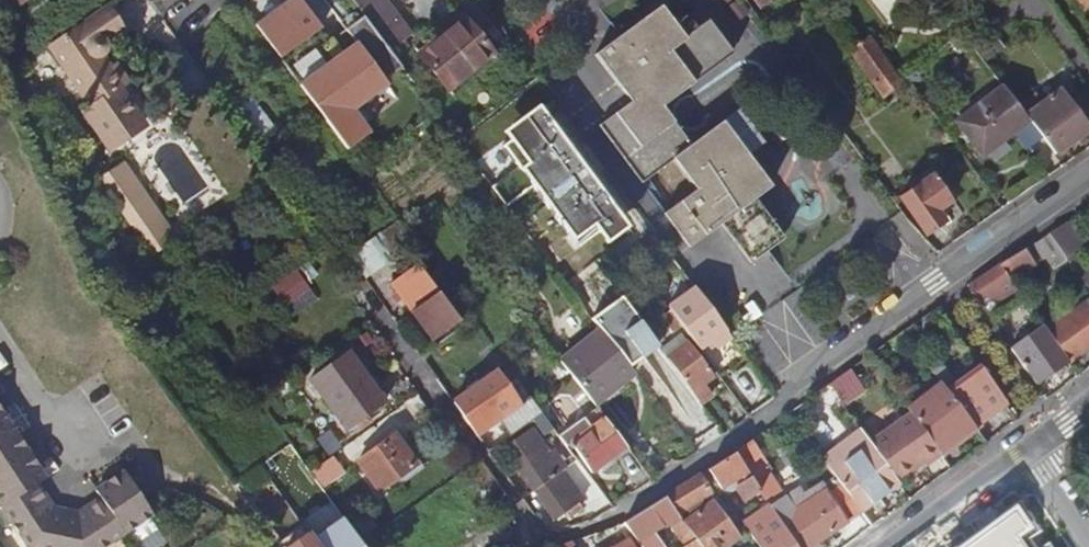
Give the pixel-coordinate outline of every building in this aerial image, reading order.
[(10,15),(29,0),(0,0),(0,2),(10,15)] [(281,61),(321,31),(298,0),(294,0),(256,28),(281,61)] [(313,12),(330,1),(330,0),(305,0),(313,12)] [(396,62),(402,57),(400,55),(410,48),(405,42),(412,37),(385,0),(350,0),(363,17),(396,62)] [(761,9),(773,0),(754,0),(761,9)] [(906,9),(917,0),(899,0),(906,9)] [(989,8),(998,0),(982,0),(989,8)] [(737,109),(690,144),(662,106),(733,55),(708,21),(685,39),(661,7),(595,56),(629,102),(598,125),(640,182),(672,159),(694,190),(663,212),(689,247),(720,224),(749,263),(783,238),(754,199),(770,187),(745,155),(762,143),(737,109)] [(104,12),(51,49),(94,107),(87,112),(113,147),(147,121),(123,88),(131,83),(119,66),(113,70),(105,57),(106,57),(107,57),(107,56),(108,56),(109,55),(109,54),(110,54),(110,53),(110,52),(110,51),(110,50),(110,49),(110,48),(110,47),(109,47),(109,46),(109,45),(108,45),(108,44),(107,44),(120,34),(104,12)] [(414,50),(421,59),(447,38),(444,35),(462,20),(458,15),(414,50)] [(396,62),(363,17),(345,31),(356,46),(299,87),(347,151),(368,135),(351,112),(387,85),(383,80),(400,67),(396,62)] [(421,59),(447,91),(491,56),(462,20),(444,35),(447,38),(421,59)] [(851,51),(884,97),(901,84),(868,39),(851,51)] [(491,56),(447,91),(451,97),(495,62),(491,56)] [(984,157),(1030,123),(1004,87),(958,123),(984,157)] [(1027,114),(1057,154),(1088,129),(1088,128),(1060,90),(1027,114)] [(545,100),(505,127),(528,161),(523,164),(578,246),(601,232),(608,242),(630,227),(545,100)] [(101,181),(125,214),(148,198),(124,165),(101,181)] [(495,183),(509,202),(534,185),(520,165),(495,183)] [(900,199),(926,235),(945,222),(937,212),(950,203),(931,177),(900,199)] [(148,198),(125,214),(155,257),(175,242),(169,233),(172,232),(148,198)] [(558,264),(573,252),(541,209),(525,220),(558,264)] [(1065,224),(1048,235),(1066,258),(1081,246),(1065,224)] [(1048,235),(1000,265),(1010,280),(1045,257),(1052,270),(1067,261),(1066,258),(1048,235)] [(383,237),(356,255),(368,273),(395,255),(383,237)] [(314,268),(320,277),(331,269),(325,260),(314,268)] [(391,285),(433,341),(459,322),(417,265),(391,285)] [(1000,265),(968,287),(980,304),(1012,282),(1010,280),(1000,265)] [(276,286),(287,302),(313,286),(303,269),(276,286)] [(695,288),(668,308),(670,311),(682,326),(699,350),(712,341),(717,349),(732,338),(695,288)] [(601,331),(628,366),(646,352),(638,341),(648,334),(623,299),(613,306),(605,295),(585,311),(601,331)] [(1068,363),(1088,348),(1088,309),(1088,307),(1054,331),(1049,324),(1044,328),(1068,363)] [(671,333),(682,326),(670,311),(660,318),(671,333)] [(1012,350),(1036,385),(1068,363),(1044,328),(1012,350)] [(601,331),(560,363),(572,377),(594,406),(635,374),(628,366),(601,331)] [(660,336),(653,340),(658,346),(664,341),(660,336)] [(661,351),(667,359),(687,345),(680,336),(661,351)] [(667,359),(692,393),(700,404),(712,395),(704,385),(713,378),(688,344),(687,345),(667,359)] [(309,383),(345,431),(384,403),(349,354),(309,383)] [(941,383),(943,387),(950,382),(940,368),(933,373),(941,383)] [(948,393),(974,427),(1005,403),(980,369),(948,393)] [(851,371),(830,385),(845,406),(866,392),(851,371)] [(499,373),(454,405),(478,438),(489,430),(488,429),(521,404),(499,373)] [(940,453),(974,427),(948,393),(943,387),(941,383),(906,409),(940,453)] [(531,423),(542,415),(535,405),(532,401),(520,410),(531,423)] [(591,473),(627,447),(605,419),(598,411),(560,439),(566,447),(569,444),(591,473)] [(0,413),(0,502),(30,546),(103,546),(152,514),(124,473),(97,492),(102,500),(79,515),(55,510),(38,486),(46,481),(0,413)] [(910,415),(869,444),(872,447),(897,483),(923,465),(925,468),(939,458),(910,415)] [(505,449),(534,492),(534,491),(562,471),(565,468),(554,455),(550,458),(530,431),(505,449)] [(357,464),(378,493),(414,467),(393,438),(357,464)] [(866,439),(840,459),(846,467),(872,447),(869,444),(866,439)] [(751,479),(753,481),(769,470),(751,442),(735,453),(748,473),(751,479)] [(840,459),(827,468),(838,482),(842,487),(861,513),(872,529),(884,520),(873,505),(899,485),(897,483),(872,447),(846,467),(840,459)] [(735,453),(707,472),(716,484),(720,491),(748,473),(735,453)] [(323,463),(309,473),(319,488),(334,478),(323,463)] [(562,471),(534,491),(560,528),(570,520),(570,519),(583,509),(578,504),(583,501),(562,471)] [(701,546),(727,546),(740,538),(716,504),(709,508),(702,499),(709,493),(707,490),(716,484),(707,472),(666,499),(677,514),(687,508),(695,519),(686,525),(697,541),(701,546)] [(747,503),(761,494),(753,481),(751,479),(737,488),(747,503)] [(796,546),(811,546),(861,513),(842,487),(828,497),(824,492),(794,512),(784,497),(770,508),(796,546)] [(623,524),(640,546),(663,546),(654,534),(672,523),(675,527),(674,529),(687,546),(697,541),(686,525),(677,514),(666,499),(623,524)] [(770,508),(744,526),(758,546),(796,546),(770,508)] [(1005,514),(962,546),(1031,546),(1005,514)] [(358,516),(353,520),(365,537),(358,542),(361,546),(373,537),(358,516)] [(353,520),(346,525),(358,542),(365,537),(353,520)] [(293,546),(318,546),(309,535),(293,546)]
